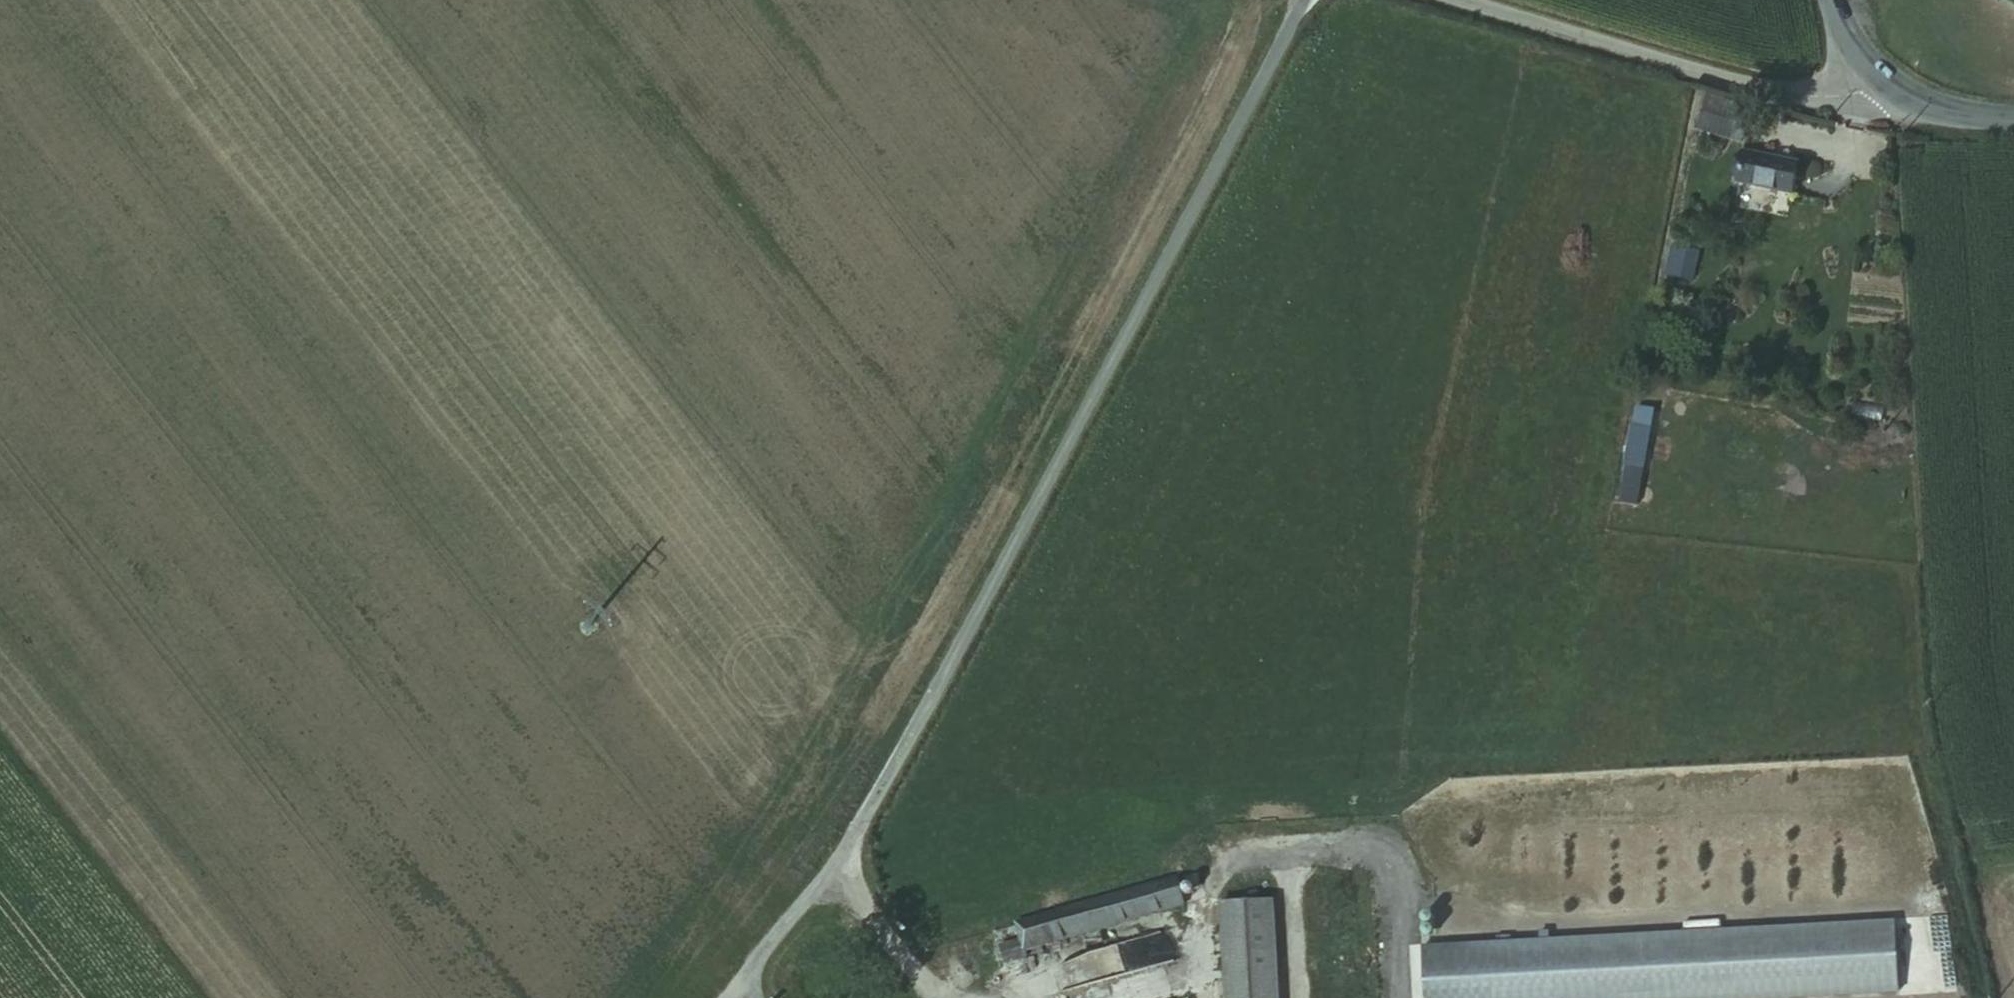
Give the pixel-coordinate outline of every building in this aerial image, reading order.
[(1704,94),(1698,137),(1746,143),(1752,100),(1704,94)] [(1788,197),(1793,165),(1738,155),(1733,189),(1788,197)] [(1672,249),(1669,281),(1696,283),(1699,252),(1672,249)] [(1637,405),(1618,503),(1638,505),(1655,408),(1637,405)] [(1156,884),(1009,926),(1013,943),(1017,954),(1164,908),(1156,884)] [(1223,914),(1219,997),(1269,997),(1272,915),(1223,914)] [(1422,949),(1425,997),(1809,997),(1900,993),(1895,920),(1422,949)] [(1017,954),(1013,943),(987,951),(993,973),(1020,964),(1017,954)]
